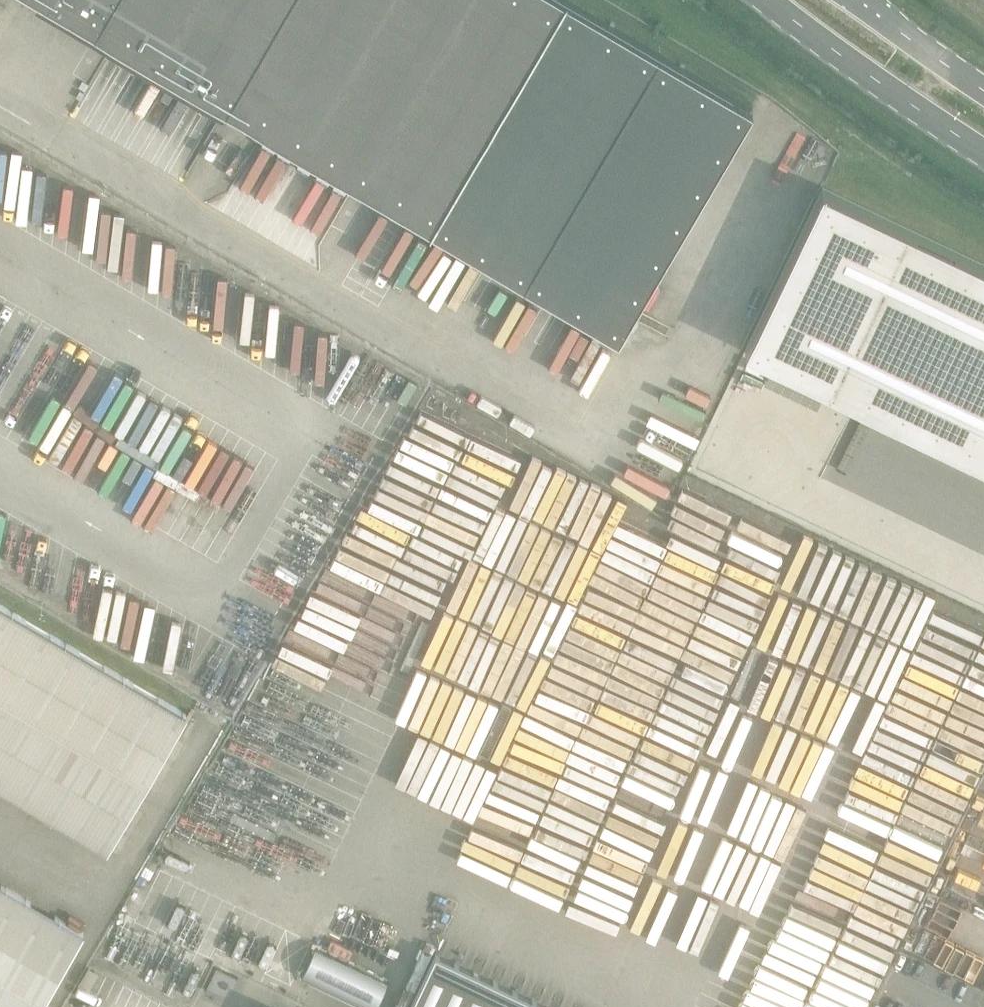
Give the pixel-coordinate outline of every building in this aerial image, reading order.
[(567,0),(37,0),(35,4),(222,114),(225,108),(617,338),(752,108),(567,0)] [(744,349),(983,464),(983,265),(821,187),(744,349)] [(0,605),(0,787),(107,850),(186,715),(0,605)] [(84,933),(0,883),(0,1006),(40,1006),(84,933)] [(301,976),(365,1006),(375,1006),(386,983),(314,948),(301,976)] [(435,954),(410,1006),(546,1006),(435,954)]
